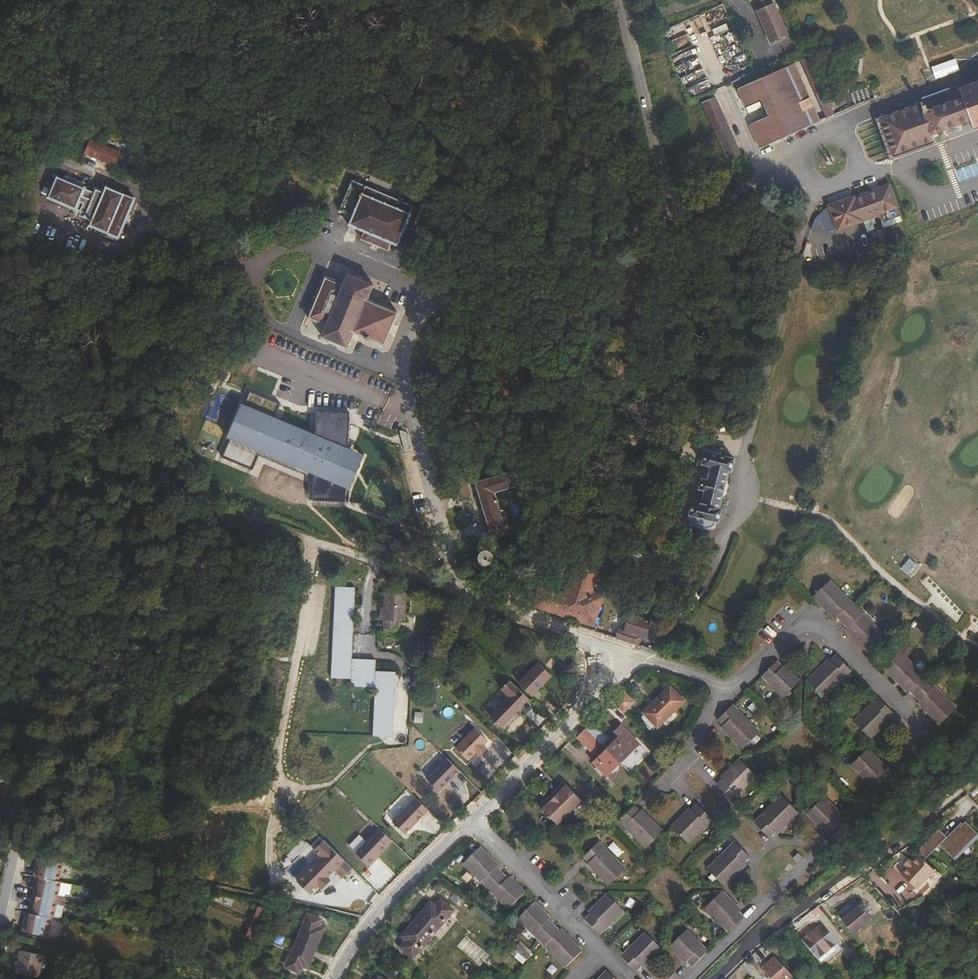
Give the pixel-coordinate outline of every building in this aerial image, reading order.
[(780,0),(767,0),(765,1),(779,34),(792,29),(780,0)] [(833,112),(809,55),(801,59),(824,116),(833,112)] [(818,118),(795,62),(788,64),(810,122),(818,118)] [(810,122),(788,64),(738,84),(743,101),(762,94),(768,111),(748,120),(757,142),(810,122)] [(967,119),(971,127),(977,125),(977,79),(957,86),(960,96),(939,103),(937,98),(931,100),(932,105),(923,108),(921,99),(876,114),(891,156),(937,140),(934,131),(967,119)] [(694,86),(697,95),(712,90),(709,81),(694,86)] [(741,151),(716,94),(703,99),(727,156),(741,151)] [(114,160),(118,149),(93,138),(89,150),(114,160)] [(119,235),(136,195),(107,183),(104,193),(58,174),(49,195),(95,213),(91,223),(119,235)] [(410,202),(352,179),(339,209),(351,214),(347,224),(363,230),(361,236),(387,246),(390,239),(395,241),(410,202)] [(899,212),(889,182),(828,202),(837,229),(880,213),(881,218),(899,212)] [(183,205),(189,190),(182,187),(175,201),(183,205)] [(219,219),(225,205),(217,201),(212,216),(219,219)] [(278,217),(274,203),(265,206),(270,220),(278,217)] [(887,234),(883,224),(876,226),(879,237),(887,234)] [(401,307),(371,294),(375,282),(349,270),(345,278),(327,270),(308,312),(326,321),(321,332),(349,344),(356,328),(386,341),(401,307)] [(311,476),(309,498),(310,499),(343,501),(344,487),(347,446),(349,411),(315,408),(313,432),(273,414),(278,400),(247,386),(218,454),(249,467),(256,452),(258,449),(295,465),(298,457),(312,459),(311,476)] [(412,448),(408,433),(399,430),(404,450),(412,448)] [(363,453),(347,446),(344,487),(347,488),(363,453)] [(311,476),(312,459),(298,457),(295,465),(258,449),(256,452),(311,476)] [(712,528),(718,508),(714,507),(725,470),(730,471),(733,457),(703,449),(700,460),(706,461),(703,476),(697,474),(694,486),(699,488),(695,500),(689,499),(683,520),(707,527),(712,528)] [(494,493),(513,487),(509,473),(476,483),(492,539),(505,535),(499,513),(494,493)] [(510,534),(503,511),(499,513),(505,535),(510,534)] [(501,557),(499,549),(490,552),(492,559),(501,557)] [(492,559),(490,552),(488,552),(484,551),(484,550),(483,550),(483,552),(480,555),(478,555),(478,556),(480,556),(481,561),(479,562),(480,563),(482,562),(486,563),(486,565),(488,565),(488,563),(491,559),(492,559)] [(593,623),(604,590),(592,586),(601,558),(578,551),(564,590),(539,582),(532,602),(593,623)] [(888,639),(832,581),(816,597),(838,619),(840,617),(851,627),(848,630),(872,654),(888,639)] [(355,586),(335,585),(331,677),(351,678),(351,686),(374,686),(373,735),(393,736),(396,671),(376,669),(376,659),(352,658),(355,586)] [(407,593),(384,592),(383,628),(396,629),(396,620),(406,621),(407,593)] [(645,631),(650,618),(628,611),(624,625),(613,621),(610,632),(639,641),(642,631),(645,631)] [(958,709),(902,652),(886,668),(910,692),(912,690),(923,701),(921,703),(942,725),(958,709)] [(810,681),(826,697),(854,670),(839,655),(834,661),(832,658),(810,681)] [(778,662),(765,675),(786,697),(801,682),(786,666),(784,668),(778,662)] [(533,666),(513,687),(526,700),(546,679),(533,666)] [(504,684),(496,692),(503,700),(484,719),(496,731),(523,703),(504,684)] [(667,688),(643,712),(657,725),(680,702),(667,688)] [(613,702),(623,712),(632,702),(623,693),(613,702)] [(881,698),(858,722),(874,738),(892,720),(890,718),(895,713),(881,698)] [(761,733),(734,706),(721,719),(726,724),(724,726),(745,748),(761,733)] [(590,723),(586,728),(597,739),(602,744),(607,739),(590,723)] [(607,748),(620,762),(639,743),(621,725),(615,731),(619,736),(607,748)] [(597,739),(586,728),(577,737),(588,748),(597,739)] [(472,732),(453,752),(465,764),(472,757),(476,760),(484,751),(481,748),(484,744),(472,732)] [(597,739),(588,748),(593,753),(602,744),(597,739)] [(609,774),(620,762),(607,748),(593,762),(597,766),(595,768),(601,774),(604,773),(607,776),(609,774)] [(871,750),(855,766),(877,788),(891,775),(886,771),(888,768),(871,750)] [(454,773),(441,760),(421,781),(433,793),(454,773)] [(720,785),(734,799),(758,776),(742,760),(723,778),(725,780),(720,785)] [(550,794),(570,813),(583,801),(564,783),(560,787),(562,789),(559,792),(557,790),(555,788),(550,794)] [(558,826),(570,813),(550,794),(545,799),(546,800),(548,802),(546,805),(544,803),(539,807),(558,826)] [(785,796),(758,823),(771,837),(777,832),(778,833),(800,812),(785,796)] [(846,819),(826,798),(811,813),(826,829),(827,827),(832,832),(846,819)] [(400,836),(423,812),(411,800),(387,824),(400,836)] [(671,829),(687,845),(714,818),(700,804),(695,809),(693,808),(671,829)] [(633,810),(617,822),(644,850),(660,834),(638,812),(636,814),(633,810)] [(917,849),(925,857),(947,835),(939,828),(917,849)] [(363,867),(387,843),(375,830),(351,854),(363,867)] [(524,836),(520,840),(525,846),(530,842),(524,836)] [(291,881),(304,894),(313,885),(316,888),(324,879),(321,876),(319,874),(326,867),(328,869),(339,879),(348,869),(317,840),(307,849),(314,856),(291,881)] [(625,868),(599,841),(585,854),(590,860),(588,862),(610,883),(625,868)] [(738,843),(710,869),(725,884),(747,863),(746,862),(751,856),(738,843)] [(480,847),(465,862),(509,908),(524,893),(509,877),(507,879),(497,868),(499,867),(480,847)] [(804,857),(800,852),(794,858),(798,862),(804,857)] [(916,886),(925,878),(934,868),(923,858),(918,852),(911,859),(906,854),(895,865),(916,886)] [(39,875),(60,879),(63,861),(38,856),(37,864),(38,864),(41,865),(41,868),(38,867),(37,874),(39,875)] [(326,867),(319,874),(321,876),(328,869),(326,867)] [(33,893),(59,898),(62,879),(60,879),(39,875),(37,882),(41,883),(40,885),(37,885),(35,884),(33,893)] [(33,876),(23,876),(23,885),(32,885),(33,876)] [(722,892),(707,907),(730,930),(744,917),(738,912),(740,910),(722,892)] [(55,916),(59,898),(33,893),(32,901),(34,901),(37,902),(36,905),(33,905),(32,912),(52,916),(55,916)] [(586,920),(600,934),(624,910),(609,894),(590,913),(592,914),(586,920)] [(431,902),(417,920),(434,934),(455,910),(442,899),(436,906),(431,902)] [(535,903),(520,918),(568,966),(583,951),(562,930),(560,931),(549,920),(551,919),(535,903)] [(848,914),(843,918),(854,932),(872,918),(860,904),(848,914)] [(257,909),(252,924),(258,926),(263,911),(257,909)] [(48,934),(52,916),(32,912),(29,911),(27,918),(30,919),(29,922),(27,921),(25,921),(23,929),(48,934)] [(297,940),(317,948),(324,929),(319,927),(322,919),(308,914),(297,940)] [(434,934),(417,920),(402,936),(407,940),(401,947),(414,958),(434,934)] [(802,920),(794,927),(799,934),(808,927),(802,920)] [(258,926),(252,924),(246,939),(252,941),(258,926)] [(822,965),(842,949),(826,928),(822,924),(802,940),(822,965)] [(708,951),(687,930),(671,946),(687,962),(689,960),(694,965),(708,951)] [(647,933),(623,956),(637,971),(643,965),(644,967),(662,949),(647,933)] [(468,937),(459,947),(480,966),(489,957),(468,937)] [(308,967),(317,948),(297,940),(286,966),(300,972),(303,965),(308,967)] [(518,943),(514,948),(526,959),(530,954),(518,943)] [(44,954),(22,949),(17,972),(39,976),(44,954)] [(788,970),(777,958),(764,970),(771,978),(778,978),(788,970)] [(600,978),(618,978),(609,970),(600,978)]
